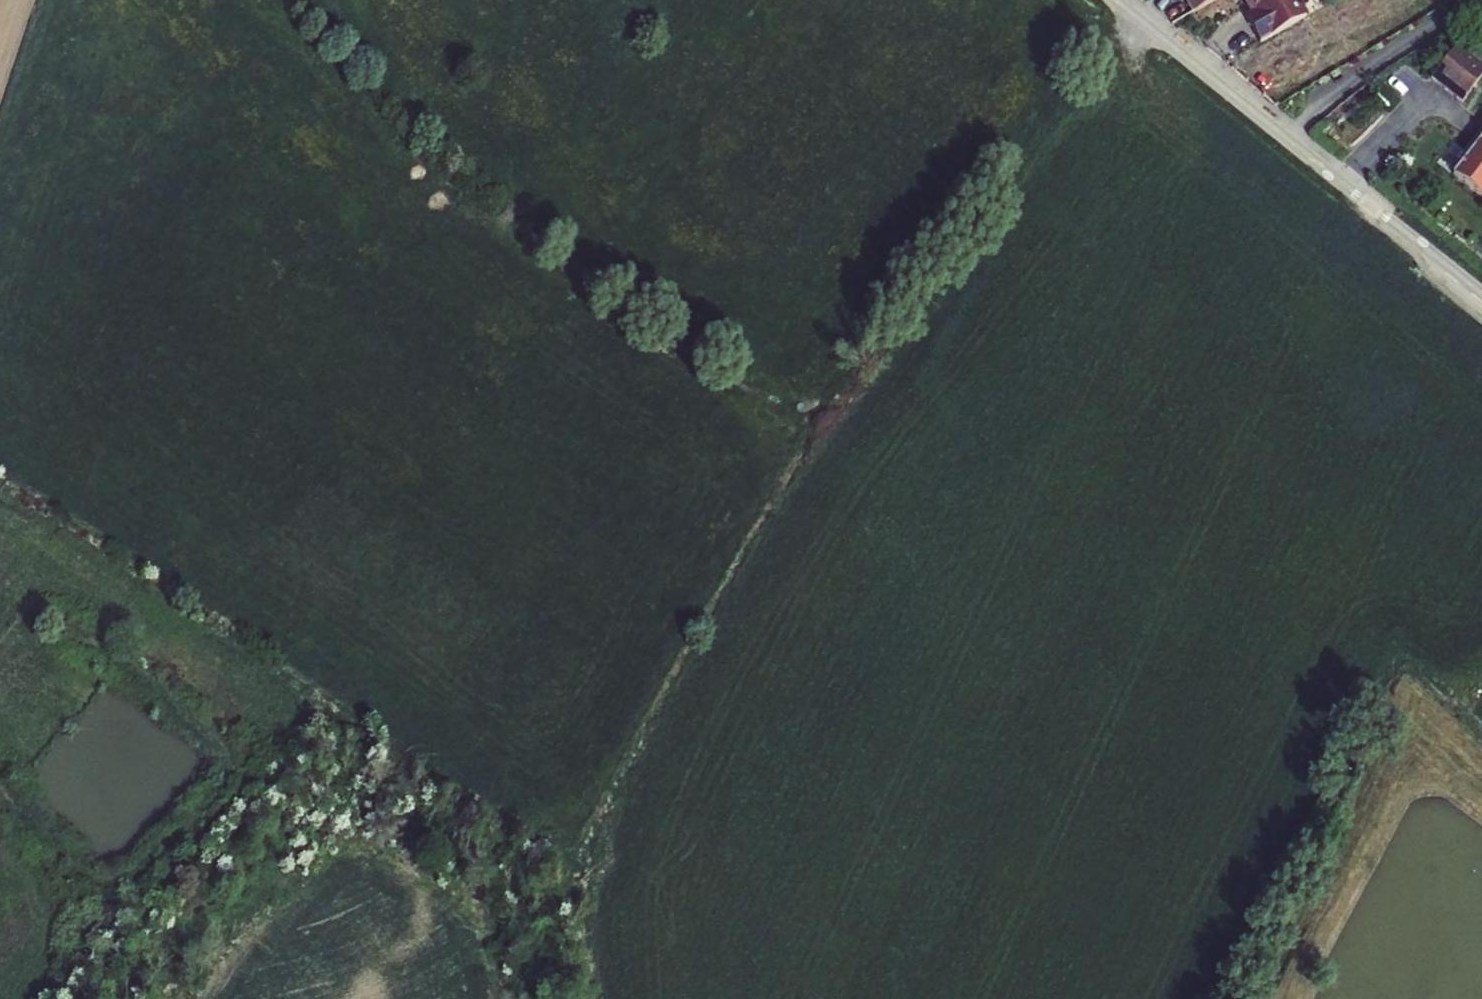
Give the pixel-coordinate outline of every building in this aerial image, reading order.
[(1192,16),(1220,0),(1184,0),(1192,16)] [(1255,18),(1245,25),(1259,51),(1305,25),(1291,0),(1245,0),(1255,18)] [(1420,84),(1451,108),(1477,75),(1446,51),(1420,84)] [(1443,178),(1471,201),(1481,190),(1481,128),(1443,178)]
